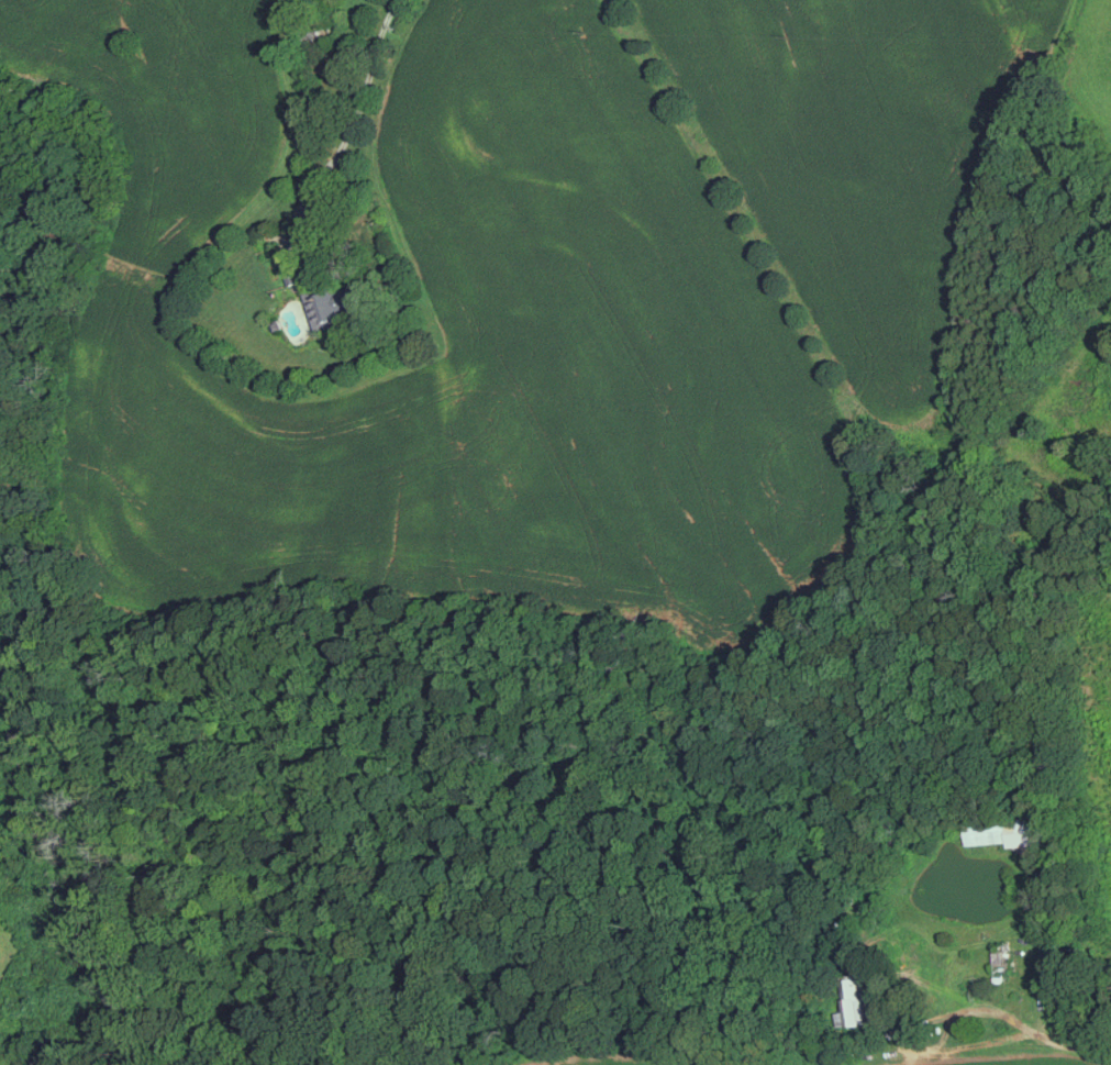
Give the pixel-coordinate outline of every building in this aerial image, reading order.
[(306,293),(318,330),(348,320),(345,311),(357,307),(355,299),(360,297),(354,279),(329,287),(329,285),(306,293)] [(969,844),(1011,841),(1011,846),(1043,844),(1041,816),(967,820),(969,844)] [(1011,943),(995,943),(997,981),(1006,981),(1006,976),(1012,976),(1011,943)] [(845,1012),(842,1012),(843,1026),(863,1024),(859,978),(842,979),(845,1012)]
